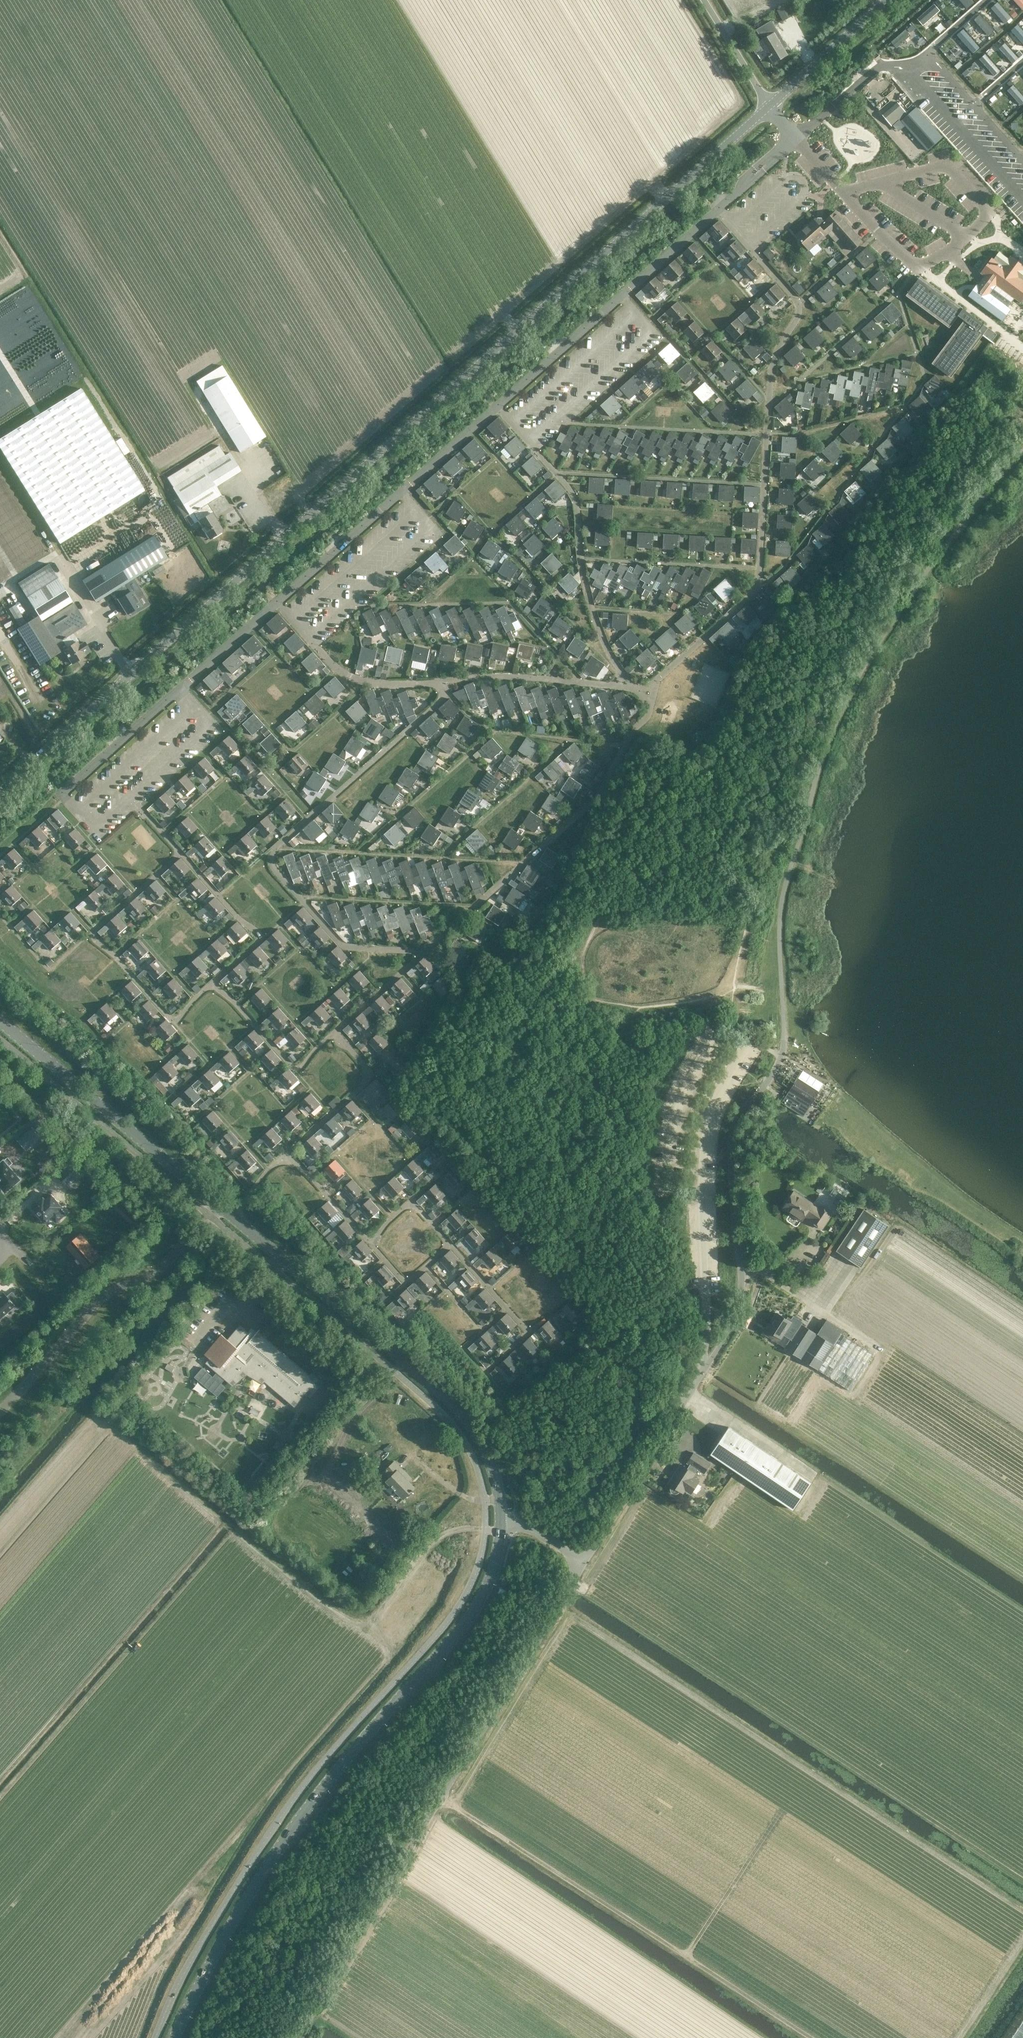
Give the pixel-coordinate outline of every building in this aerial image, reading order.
[(972,0),(960,0),(967,9),(974,3),(972,0)] [(1022,10),(1022,9),(1022,0),(1014,0),(1022,10)] [(1011,18),(997,2),(991,7),(1005,23),(1011,18)] [(776,9),(781,20),(794,14),(789,3),(776,9)] [(940,10),(934,4),(917,19),(922,25),(940,10)] [(993,30),(980,14),(974,20),(987,35),(993,30)] [(1017,24),(1011,30),(1022,43),(1022,31),(1017,24)] [(773,25),(759,34),(760,35),(763,40),(760,42),(773,63),(787,55),(783,47),(786,45),(773,25)] [(910,35),(905,29),(890,42),(896,48),(910,35)] [(979,47),(963,29),(957,34),(973,53),(979,47)] [(1018,58),(1005,43),(999,48),(1013,63),(1018,58)] [(1000,71),(985,54),(979,59),(994,76),(1000,71)] [(1013,85),(1007,90),(1020,105),(1022,103),(1022,96),(1013,85)] [(888,112),(883,116),(891,125),(896,121),(907,112),(904,108),(899,102),(888,112)] [(942,137),(915,107),(900,121),(927,151),(942,137)] [(840,115),(844,120),(851,113),(847,109),(840,115)] [(1014,205),(1011,208),(1022,221),(1022,214),(1014,205)] [(814,221),(796,236),(809,250),(827,235),(834,243),(840,238),(852,251),(863,242),(836,212),(826,221),(824,218),(817,218),(814,221)] [(709,231),(700,239),(704,243),(709,239),(708,237),(711,234),(719,242),(730,232),(720,221),(709,231)] [(727,260),(731,256),(736,262),(747,251),(737,241),(722,254),(727,260)] [(696,243),(684,253),(694,264),(706,254),(696,243)] [(776,256),(768,248),(763,252),(770,261),(776,256)] [(867,248),(856,258),(867,269),(878,259),(867,248)] [(968,296),(975,301),(998,319),(1002,321),(1002,320),(1011,309),(1008,307),(1014,298),(1016,300),(1020,303),(1021,302),(1020,302),(1022,298),(1022,266),(1011,257),(1010,257),(1010,256),(1011,256),(1010,256),(1008,258),(999,252),(995,257),(993,259),(992,258),(991,258),(988,263),(981,273),(980,273),(984,276),(983,278),(978,284),(978,285),(977,284),(976,285),(968,296)] [(676,260),(665,271),(675,282),(686,271),(676,260)] [(755,260),(743,270),(735,277),(738,280),(746,273),(753,281),(765,271),(755,260)] [(848,265),(837,275),(847,287),(858,277),(852,269),(848,265)] [(881,270),(869,281),(879,292),(891,282),(881,270)] [(662,273),(657,277),(661,282),(666,278),(662,273)] [(639,293),(637,295),(642,302),(645,300),(643,297),(649,292),(655,299),(667,289),(661,282),(657,277),(645,288),(639,293)] [(920,277),(906,295),(949,328),(958,316),(964,321),(970,314),(920,277)] [(829,282),(817,292),(828,304),(839,294),(833,287),(829,282)] [(777,285),(766,295),(758,301),(761,305),(769,298),(776,306),(787,296),(777,285)] [(758,301),(746,312),(738,319),(741,322),(749,315),(756,323),(768,313),(758,301)] [(678,302),(667,312),(658,320),(660,323),(665,319),(665,320),(668,318),(667,318),(670,315),(677,324),(689,313),(678,302)] [(885,320),(886,318),(892,325),(903,315),(892,303),(875,319),(878,323),(884,319),(885,320)] [(835,311),(824,321),(834,333),(846,322),(835,311)] [(964,321),(932,364),(951,378),(982,336),(983,337),(985,336),(989,331),(982,326),(983,325),(970,314),(964,321)] [(738,319),(727,329),(737,340),(748,330),(738,319)] [(873,320),(862,330),(872,342),(884,332),(873,320)] [(696,322),(684,332),(694,343),(706,333),(696,322)] [(816,328),(804,339),(815,350),(826,340),(820,333),(816,328)] [(755,338),(744,348),(754,360),(765,350),(755,338)] [(854,338),(843,348),(853,359),(864,350),(857,342),(854,338)] [(713,341),(702,351),(711,362),(723,352),(713,341)] [(671,344),(660,354),(670,365),(681,355),(671,344)] [(797,346),(785,356),(795,367),(807,357),(797,346)] [(772,357),(768,352),(763,357),(767,362),(772,357)] [(639,371),(631,378),(636,383),(644,376),(649,382),(661,371),(651,360),(639,371)] [(730,360),(719,370),(730,382),(741,372),(730,360)] [(902,370),(896,369),(893,383),(908,387),(913,362),(903,360),(902,370)] [(688,363),(677,373),(687,384),(698,374),(688,363)] [(885,374),(880,372),(878,381),(877,387),(882,389),(891,390),(893,383),(896,369),(897,366),(887,364),(885,374)] [(222,366),(196,381),(240,452),(255,443),(265,436),(222,366)] [(877,387),(878,381),(880,372),(881,370),(871,368),(869,377),(864,377),(862,385),(867,387),(866,392),(876,394),(877,387)] [(848,380),(846,389),(852,390),(850,396),(852,397),(852,401),(853,403),(858,404),(859,398),(862,385),(864,377),(864,374),(855,372),(853,381),(848,380)] [(832,384),(830,393),(835,394),(834,400),(836,400),(835,406),(841,408),(843,402),(846,389),(848,380),(849,377),(839,375),(837,385),(832,384)] [(936,375),(925,385),(935,397),(946,387),(936,375)] [(620,388),(615,392),(619,397),(624,393),(631,400),(642,390),(632,379),(631,378),(620,388)] [(816,388),(814,397),(819,398),(818,404),(820,404),(819,408),(826,409),(827,405),(830,393),(832,384),(832,381),(823,379),(821,389),(816,388)] [(748,380),(736,390),(747,401),(753,396),(759,403),(764,399),(748,380)] [(643,382),(639,386),(643,391),(648,386),(647,386),(646,385),(643,382)] [(706,382),(694,392),(704,403),(716,393),(706,382)] [(814,397),(816,388),(816,385),(807,383),(805,393),(799,392),(797,404),(802,405),(802,407),(811,409),(814,397)] [(60,543),(144,490),(80,388),(0,438),(0,448),(60,543)] [(790,395),(786,398),(775,408),(786,419),(797,410),(790,402),(793,398),(790,395)] [(613,396),(602,406),(612,417),(616,413),(618,414),(622,411),(620,409),(623,407),(613,396)] [(920,396),(909,406),(919,418),(930,408),(920,396)] [(723,402),(712,412),(722,423),(733,413),(723,402)] [(705,408),(699,413),(703,418),(709,413),(705,408)] [(498,439),(510,428),(500,417),(488,428),(498,439)] [(904,417),(893,427),(903,439),(914,429),(904,417)] [(852,423),(841,434),(851,445),(863,434),(852,423)] [(560,449),(563,450),(561,454),(565,456),(567,453),(568,453),(575,442),(579,434),(580,431),(572,427),(567,435),(562,433),(558,441),(563,443),(560,449)] [(583,436),(579,434),(575,442),(580,444),(577,450),(579,451),(577,455),(582,458),(584,454),(585,454),(591,443),(595,435),(597,432),(588,427),(583,436)] [(600,437),(595,435),(591,443),(596,445),(593,451),(596,452),(594,456),(598,459),(600,455),(601,455),(607,444),(612,436),(613,433),(605,429),(600,437)] [(616,438),(612,436),(607,444),(612,446),(609,452),(612,453),(610,457),(615,459),(617,456),(618,456),(624,445),(629,437),(630,434),(621,430),(616,438)] [(633,439),(629,437),(624,445),(629,447),(626,453),(629,455),(627,458),(631,460),(633,457),(634,457),(640,446),(645,438),(646,435),(638,431),(633,439)] [(643,454),(645,455),(643,459),(648,461),(650,457),(651,458),(657,447),(662,439),(663,436),(654,432),(649,440),(645,438),(640,446),(646,448),(643,454)] [(659,455),(662,456),(660,460),(664,462),(666,459),(667,459),(674,448),(678,440),(679,437),(671,433),(666,441),(662,439),(657,447),(662,449),(659,455)] [(676,456),(678,457),(676,461),(681,463),(683,460),(684,460),(690,449),(690,448),(694,440),(695,441),(696,438),(687,434),(682,442),(678,440),(674,448),(679,450),(676,456)] [(690,448),(690,449),(695,451),(692,457),(695,458),(693,462),(697,464),(699,461),(700,461),(707,449),(711,442),(712,439),(704,435),(699,443),(695,441),(694,440),(690,448)] [(707,449),(712,452),(709,458),(711,459),(709,463),(714,465),(716,462),(717,463),(723,451),(728,443),(729,440),(720,436),(716,444),(711,442),(707,449)] [(516,458),(527,448),(517,437),(506,447),(516,458)] [(725,459),(728,460),(726,464),(730,466),(732,463),(733,464),(740,452),(744,444),(746,442),(737,437),(732,445),(728,443),(723,451),(728,453),(725,459)] [(783,437),(782,453),(797,453),(798,438),(783,437)] [(742,460),(744,461),(742,465),(747,467),(749,464),(750,465),(762,443),(754,438),(749,447),(744,444),(740,452),(745,455),(742,460)] [(488,453),(485,450),(475,439),(463,449),(476,463),(488,453)] [(888,439),(877,449),(888,460),(898,450),(888,439)] [(833,441),(822,452),(833,463),(844,452),(833,441)] [(217,447),(167,478),(179,497),(174,501),(184,517),(189,514),(193,512),(207,503),(220,495),(214,485),(240,469),(229,452),(222,456),(217,447)] [(456,456),(444,466),(448,471),(454,478),(459,474),(460,475),(462,473),(464,476),(469,471),(466,467),(464,466),(456,456)] [(533,477),(544,467),(535,456),(523,466),(533,477)] [(815,459),(804,470),(815,481),(826,471),(815,459)] [(872,460),(861,470),(871,481),(882,472),(872,460)] [(781,463),(781,479),(795,479),(796,464),(781,463)] [(436,474),(424,484),(434,495),(437,498),(448,488),(446,485),(439,478),(436,474)] [(590,478),(589,493),(604,494),(605,485),(605,479),(590,478)] [(616,479),(615,495),(630,495),(631,485),(631,480),(616,479)] [(556,502),(568,492),(557,480),(546,490),(556,502)] [(642,481),(641,496),(656,497),(657,487),(657,482),(642,481)] [(853,505),(856,503),(867,493),(857,481),(846,491),(849,494),(846,497),(853,505)] [(668,482),(667,498),(682,499),(683,490),(683,483),(668,482)] [(694,484),(693,499),(708,500),(709,491),(709,485),(694,484)] [(720,486),(719,501),(734,502),(735,486),(720,486)] [(745,487),(744,502),(760,503),(761,488),(745,487)] [(780,489),(779,504),(794,505),(795,490),(780,489)] [(809,494),(798,504),(808,515),(820,505),(809,494)] [(537,519),(548,509),(537,498),(526,508),(537,519)] [(460,522),(468,509),(455,501),(447,513),(460,522)] [(840,502),(829,512),(840,524),(851,514),(840,502)] [(217,520),(207,503),(193,512),(209,538),(222,530),(216,520),(217,520)] [(599,504),(598,520),(613,521),(614,505),(599,504)] [(744,513),(743,528),(759,529),(759,514),(744,513)] [(517,536),(528,526),(518,515),(507,525),(517,536)] [(779,515),(778,530),(793,531),(794,515),(779,515)] [(553,539),(565,529),(555,518),(543,528),(553,539)] [(477,541),(485,528),(473,520),(465,533),(477,541)] [(817,537),(812,541),(819,549),(824,545),(834,536),(824,524),(813,533),(817,537)] [(597,530),(596,545),(611,546),(612,531),(597,530)] [(638,533),(637,548),(653,549),(653,540),(654,534),(638,533)] [(535,556),(546,546),(535,534),(524,544),(535,556)] [(664,534),(664,549),(679,550),(679,542),(680,535),(664,534)] [(154,535),(137,546),(115,559),(82,580),(96,601),(111,592),(114,597),(116,596),(118,599),(116,601),(120,608),(123,606),(127,613),(140,605),(132,592),(137,589),(138,589),(139,588),(133,578),(167,557),(154,535)] [(456,556),(467,546),(457,535),(446,544),(456,556)] [(690,536),(690,551),(705,552),(706,537),(690,536)] [(716,537),(715,552),(731,553),(732,543),(732,538),(716,537)] [(742,539),(741,554),(757,555),(758,540),(742,539)] [(495,560),(503,548),(490,540),(482,552),(495,560)] [(777,541),(776,556),(791,557),(792,541),(777,541)] [(804,570),(808,566),(819,556),(809,545),(798,555),(801,559),(797,562),(804,570)] [(436,552),(424,562),(434,573),(440,568),(443,572),(449,566),(436,552)] [(552,575),(563,565),(553,553),(542,563),(552,575)] [(511,580),(520,567),(507,559),(499,572),(511,580)] [(43,622),(63,609),(62,608),(72,601),(49,563),(18,583),(38,615),(43,622)] [(596,569),(592,577),(597,580),(594,585),(593,587),(593,589),(600,593),(602,590),(605,585),(613,570),(614,568),(606,563),(601,572),(596,569)] [(621,584),(622,584),(629,571),(630,568),(622,564),(617,573),(613,570),(605,585),(608,587),(609,585),(617,590),(621,584)] [(629,571),(622,584),(635,591),(641,579),(646,571),(647,569),(639,565),(636,569),(631,567),(630,568),(629,571)] [(643,587),(645,589),(642,595),(647,597),(650,592),(652,592),(654,589),(662,573),(664,570),(655,566),(651,574),(646,571),(641,579),(646,582),(643,587)] [(662,573),(654,589),(657,591),(659,588),(660,589),(662,590),(661,592),(662,592),(658,599),(662,601),(666,595),(667,595),(668,593),(672,587),(679,574),(680,571),(672,566),(667,575),(662,573)] [(679,574),(672,587),(677,590),(685,594),(691,582),(695,574),(697,572),(689,567),(684,576),(679,574)] [(782,576),(773,584),(775,588),(781,582),(782,583),(786,581),(792,588),(803,578),(792,567),(782,576)] [(693,590),(695,591),(693,596),(700,600),(702,595),(701,595),(713,573),(705,568),(700,577),(695,574),(691,582),(696,585),(693,590)] [(417,569),(405,580),(415,591),(427,580),(417,569)] [(570,594),(581,584),(570,572),(559,583),(570,594)] [(529,600),(537,587),(524,579),(516,591),(529,600)] [(726,579),(715,589),(724,600),(726,602),(734,595),(732,594),(736,590),(726,579)] [(767,586),(756,597),(766,608),(772,603),(773,605),(779,600),(767,586)] [(710,592),(707,595),(713,602),(716,600),(710,592)] [(717,607),(712,602),(707,596),(695,606),(705,617),(717,607)] [(547,618),(554,606),(541,598),(534,610),(547,618)] [(9,606),(18,622),(25,618),(16,602),(9,606)] [(43,622),(38,615),(16,629),(39,665),(64,649),(72,663),(85,655),(85,654),(90,651),(84,642),(79,645),(77,642),(78,641),(73,632),(86,624),(73,603),(63,609),(43,622)] [(748,604),(737,614),(746,625),(758,615),(748,604)] [(489,605),(481,609),(482,612),(486,620),(492,632),(494,635),(499,633),(497,629),(500,628),(498,622),(500,621),(502,620),(498,612),(493,614),(489,605)] [(505,605),(497,609),(498,612),(502,620),(508,631),(516,627),(517,629),(523,627),(515,611),(510,614),(505,605)] [(447,610),(449,613),(453,621),(456,627),(461,637),(465,635),(463,631),(467,628),(465,623),(469,621),(465,613),(460,615),(456,606),(447,610)] [(473,606),(464,610),(465,613),(469,621),(475,633),(479,640),(484,637),(480,630),(484,628),(481,622),(486,620),(482,612),(477,614),(473,606)] [(414,612),(415,614),(420,622),(427,638),(431,635),(429,632),(434,630),(431,624),(436,622),(432,614),(427,616),(423,607),(414,612)] [(440,607),(430,611),(432,614),(436,622),(444,637),(448,635),(446,631),(456,627),(453,621),(449,613),(444,615),(440,607)] [(381,613),(382,615),(387,623),(394,638),(399,636),(397,633),(401,631),(398,625),(403,623),(399,614),(394,617),(390,608),(381,613)] [(398,612),(399,614),(403,623),(411,638),(415,636),(413,632),(417,630),(415,625),(420,622),(415,614),(410,616),(406,608),(398,612)] [(381,626),(387,623),(382,615),(377,617),(373,609),(364,613),(375,635),(384,631),(381,626)] [(614,613),(613,629),(628,630),(629,614),(614,613)] [(687,613),(676,624),(685,635),(697,624),(692,618),(687,613)] [(278,635),(290,625),(280,614),(268,624),(278,635)] [(564,638),(572,626),(559,618),(551,630),(564,638)] [(728,621),(709,639),(713,643),(720,637),(722,639),(723,638),(727,644),(739,633),(728,621)] [(626,654),(630,650),(642,640),(631,628),(615,643),(618,646),(619,646),(626,654)] [(668,631),(656,641),(666,652),(671,648),(673,650),(680,644),(677,642),(668,631)] [(295,654),(307,644),(297,632),(285,643),(295,654)] [(244,645),(236,652),(241,658),(248,651),(254,657),(265,647),(255,635),(244,645)] [(581,657),(583,654),(589,645),(576,637),(568,649),(581,657)] [(514,648),(513,653),(517,654),(516,658),(531,661),(535,646),(519,643),(518,649),(514,648)] [(481,662),(484,647),(469,644),(466,659),(481,662)] [(507,662),(510,647),(495,644),(491,658),(507,662)] [(654,644),(650,648),(654,653),(658,649),(654,644)] [(434,656),(439,658),(439,659),(454,663),(458,649),(442,645),(441,651),(435,650),(434,656)] [(428,664),(431,649),(415,646),(412,660),(428,664)] [(358,664),(356,669),(362,671),(363,665),(364,665),(365,663),(366,663),(374,665),(377,650),(362,647),(358,661),(358,664)] [(379,659),(386,661),(401,664),(404,650),(389,647),(387,652),(381,651),(379,659)] [(648,648),(637,659),(646,669),(651,665),(653,668),(657,665),(655,662),(658,659),(648,648)] [(236,652),(224,663),(234,674),(246,664),(241,658),(236,652)] [(313,674),(325,663),(315,652),(303,663),(313,674)] [(593,656),(585,669),(598,677),(606,664),(593,656)] [(633,661),(630,663),(624,668),(629,674),(635,669),(633,667),(636,665),(633,661)] [(215,691),(226,681),(216,669),(205,680),(215,691)] [(336,699),(347,689),(336,677),(325,687),(336,699)] [(461,702),(470,698),(474,708),(482,705),(483,708),(489,705),(483,689),(478,691),(475,682),(465,686),(466,687),(453,693),(461,702)] [(482,686),(483,689),(489,705),(492,714),(498,711),(496,707),(499,706),(497,700),(503,698),(500,690),(495,692),(491,683),(482,686)] [(498,687),(500,690),(503,698),(507,711),(516,707),(514,702),(519,700),(516,691),(511,693),(508,684),(498,687)] [(515,688),(516,691),(519,700),(524,712),(538,706),(532,692),(528,694),(524,685),(515,688)] [(541,686),(531,690),(532,692),(538,706),(541,713),(543,720),(549,718),(546,711),(549,710),(547,703),(552,701),(549,693),(545,695),(541,686)] [(557,687),(548,690),(549,693),(552,701),(557,714),(560,721),(566,718),(563,712),(566,710),(564,705),(569,703),(566,694),(561,696),(557,687)] [(320,697),(326,692),(322,688),(316,693),(320,697)] [(565,692),(566,694),(569,703),(575,719),(579,717),(578,714),(583,712),(581,706),(586,704),(582,695),(578,697),(574,688),(565,692)] [(381,706),(387,704),(383,696),(379,698),(375,689),(365,692),(374,716),(384,712),(381,706)] [(581,693),(582,695),(586,704),(591,716),(604,710),(599,697),(594,699),(590,689),(581,693)] [(382,693),(383,696),(387,704),(391,716),(400,713),(398,707),(403,705),(400,697),(395,699),(391,690),(382,693)] [(607,690),(598,694),(599,697),(604,710),(607,717),(609,721),(614,719),(612,715),(615,714),(613,708),(619,706),(616,698),(611,700),(607,690)] [(399,694),(400,697),(403,705),(408,717),(416,714),(414,708),(420,706),(417,698),(412,700),(408,691),(399,694)] [(614,695),(616,698),(619,706),(624,718),(632,715),(630,709),(636,707),(635,706),(638,705),(635,698),(632,699),(632,698),(627,700),(623,691),(614,695)] [(226,704),(218,712),(221,716),(227,711),(233,719),(234,719),(242,712),(242,711),(248,705),(238,694),(226,704)] [(306,704),(297,711),(301,714),(303,712),(305,714),(311,720),(316,716),(327,706),(317,694),(306,704)] [(450,720),(461,710),(451,699),(440,709),(450,720)] [(357,723),(368,713),(358,701),(346,711),(357,723)] [(297,711),(286,721),(297,733),(308,723),(301,714),(297,711)] [(254,735),(261,729),(262,730),(261,731),(266,737),(271,733),(265,726),(266,725),(256,714),(244,724),(254,735)] [(465,715),(456,729),(469,737),(478,723),(465,715)] [(431,737),(442,727),(432,716),(420,726),(431,737)] [(377,740),(385,726),(373,718),(364,732),(377,740)] [(315,719),(309,725),(313,730),(320,724),(315,719)] [(612,731),(597,737),(598,740),(616,741),(612,731)] [(446,732),(437,746),(449,754),(458,741),(446,732)] [(272,755),(283,745),(273,733),(261,744),(272,755)] [(214,757),(223,749),(230,757),(241,747),(231,735),(210,754),(214,757)] [(354,736),(345,749),(358,757),(366,744),(354,736)] [(492,759),(504,749),(493,737),(482,747),(492,759)] [(531,758),(540,746),(528,737),(519,750),(531,758)] [(574,764),(583,757),(586,754),(575,742),(564,753),(574,764)] [(427,750),(419,763),(431,771),(440,758),(427,750)] [(286,770),(291,766),(299,775),(310,765),(300,753),(283,767),(286,770)] [(339,774),(347,761),(335,753),(326,766),(339,774)] [(512,776),(516,770),(519,772),(524,765),(517,761),(519,758),(514,755),(513,757),(508,754),(499,767),(512,776)] [(230,776),(240,768),(247,776),(258,766),(248,755),(227,773),(230,776)] [(205,779),(216,769),(206,757),(195,767),(205,779)] [(582,772),(583,773),(594,780),(603,767),(590,759),(582,772)] [(555,781),(566,771),(556,760),(545,770),(555,781)] [(412,789),(420,775),(408,767),(399,781),(412,789)] [(325,777),(329,771),(323,768),(320,773),(325,777)] [(496,770),(493,775),(499,779),(502,774),(496,770)] [(320,792),(328,779),(316,771),(307,784),(320,792)] [(492,793),(501,780),(488,772),(480,785),(492,793)] [(539,781),(544,776),(541,772),(535,777),(539,781)] [(248,796),(257,787),(264,795),(275,785),(265,774),(245,792),(248,796)] [(187,775),(168,792),(171,795),(178,788),(186,796),(197,786),(187,775)] [(594,792),(589,789),(571,776),(562,789),(575,797),(580,790),(586,793),(591,797),(594,792)] [(209,787),(204,781),(197,786),(203,793),(209,787)] [(389,785),(380,798),(392,806),(396,800),(400,802),(405,795),(389,785)] [(470,789),(461,802),(474,810),(478,804),(480,805),(484,798),(482,797),(470,789)] [(178,803),(171,795),(168,792),(156,802),(166,813),(178,803)] [(551,794),(543,806),(555,815),(564,802),(551,794)] [(286,820),(297,810),(287,799),(276,809),(286,820)] [(335,802),(323,813),(333,824),(345,814),(335,802)] [(373,823),(382,810),(370,802),(361,815),(373,823)] [(450,806),(441,819),(454,828),(457,822),(459,824),(462,820),(460,818),(463,815),(450,806)] [(415,828),(426,818),(416,807),(404,817),(415,828)] [(39,827),(43,831),(46,828),(45,826),(50,822),(58,830),(69,820),(59,809),(42,824),(39,827)] [(536,832),(544,819),(532,811),(523,824),(536,832)] [(251,836),(260,829),(267,837),(277,827),(268,816),(248,833),(251,836)] [(188,838),(199,828),(189,817),(178,827),(188,838)] [(354,841),(362,827),(350,819),(341,833),(354,841)] [(314,820),(304,829),(314,841),(316,839),(319,843),(327,836),(324,832),(325,832),(314,820)] [(407,836),(401,828),(403,826),(399,822),(385,834),(396,846),(407,836)] [(283,834),(287,830),(282,824),(277,828),(283,834)] [(431,824),(422,837),(434,845),(440,837),(451,844),(454,839),(443,832),(440,830),(437,827),(431,824)] [(43,831),(39,827),(20,844),(23,847),(31,840),(38,848),(49,838),(43,831)] [(517,849),(525,837),(513,828),(504,841),(517,849)] [(75,850),(86,840),(76,829),(65,839),(75,850)] [(470,841),(465,845),(474,854),(478,850),(489,840),(479,829),(467,839),(470,841)] [(244,856),(247,854),(258,844),(248,833),(228,851),(231,855),(238,848),(244,856)] [(186,854),(189,857),(195,851),(196,852),(199,850),(205,857),(216,847),(206,836),(186,854)] [(294,837),(289,842),(293,847),(299,843),(294,837)] [(553,868),(561,856),(548,847),(540,860),(553,868)] [(7,862),(14,870),(25,860),(15,848),(0,862),(0,868),(7,862)] [(301,880),(300,877),(302,876),(300,870),(305,868),(302,860),(297,862),(293,852),(285,856),(295,882),(301,880)] [(81,874),(90,866),(97,874),(109,864),(99,853),(78,871),(81,874)] [(310,854),(301,857),(302,860),(305,868),(310,880),(314,879),(319,877),(324,875),(318,861),(314,863),(310,854)] [(317,858),(318,861),(324,875),(328,884),(332,883),(330,879),(335,877),(333,872),(338,870),(335,862),(330,864),(326,854),(317,858)] [(204,873),(206,876),(215,869),(222,876),(234,866),(224,855),(204,873)] [(343,856),(334,860),(335,862),(338,870),(343,883),(347,881),(352,879),(357,877),(355,871),(352,863),(351,863),(350,860),(345,862),(343,856)] [(359,856),(350,860),(351,863),(352,863),(355,871),(357,877),(360,883),(362,889),(367,887),(365,881),(369,880),(370,884),(375,882),(368,864),(363,866),(359,856)] [(366,861),(368,864),(375,882),(376,884),(385,880),(385,882),(390,880),(384,865),(380,867),(376,857),(366,861)] [(165,879),(173,871),(180,879),(191,869),(181,858),(161,875),(165,879)] [(383,862),(384,865),(390,880),(393,888),(397,887),(396,884),(401,882),(399,876),(404,874),(401,866),(396,868),(392,859),(383,862)] [(534,859),(530,865),(538,870),(542,864),(534,859)] [(400,863),(401,866),(404,874),(409,886),(422,881),(417,867),(413,869),(409,860),(400,863)] [(425,860),(416,864),(417,867),(422,881),(425,887),(426,891),(431,890),(430,885),(434,884),(431,878),(437,876),(433,868),(429,870),(425,860)] [(442,861),(432,865),(433,868),(437,876),(443,891),(446,899),(449,897),(446,890),(445,886),(450,884),(455,882),(450,869),(445,871),(442,861)] [(449,866),(450,869),(455,882),(458,889),(467,886),(464,880),(470,878),(466,870),(462,871),(458,862),(449,866)] [(465,867),(466,870),(470,878),(476,893),(479,891),(478,888),(483,886),(481,880),(486,878),(483,871),(478,873),(475,863),(465,867)] [(529,864),(521,877),(517,875),(513,881),(519,885),(523,879),(534,886),(542,873),(538,870),(530,865),(529,864)] [(115,873),(96,890),(99,893),(107,886),(109,888),(107,889),(112,895),(125,884),(115,873)] [(187,887),(179,895),(182,899),(190,891),(192,893),(191,894),(195,899),(197,898),(208,888),(199,877),(187,887)] [(313,890),(318,888),(315,879),(309,881),(313,890)] [(146,890),(137,897),(140,900),(149,892),(156,901),(167,891),(157,880),(146,890)] [(1,895),(0,896),(0,903),(5,899),(12,907),(23,897),(13,885),(1,895)] [(527,903),(524,901),(528,896),(514,887),(506,900),(523,911),(527,903)] [(132,892),(129,888),(123,893),(126,897),(132,892)] [(79,911),(88,903),(95,911),(106,901),(96,890),(76,908),(79,911)] [(501,903),(505,897),(499,893),(495,899),(501,903)] [(118,915),(121,918),(129,910),(136,918),(147,908),(137,897),(118,915)] [(205,907),(196,914),(199,918),(208,910),(214,918),(226,908),(216,897),(207,905),(205,907)] [(337,902),(328,905),(338,932),(342,930),(341,927),(346,925),(351,923),(346,909),(341,911),(337,902)] [(354,903),(345,906),(346,909),(351,923),(354,929),(356,936),(361,934),(359,927),(362,926),(368,924),(363,910),(358,912),(354,903)] [(376,932),(375,929),(379,927),(385,925),(379,911),(374,913),(371,904),(361,907),(363,910),(368,924),(371,930),(373,938),(376,937),(374,933),(376,932)] [(508,913),(507,912),(508,910),(501,905),(500,907),(495,904),(487,917),(500,926),(508,913)] [(387,905),(378,908),(379,911),(385,925),(387,931),(390,938),(395,936),(392,929),(401,926),(395,912),(390,914),(387,905)] [(410,923),(415,921),(412,913),(407,915),(404,906),(394,909),(395,912),(401,926),(405,935),(409,934),(407,931),(412,929),(410,923)] [(427,939),(425,935),(424,931),(429,929),(427,924),(433,922),(429,913),(424,916),(420,906),(411,910),(412,913),(415,921),(421,936),(423,940),(427,939)] [(293,917),(285,924),(288,928),(296,921),(303,928),(314,918),(304,907),(293,917)] [(18,931),(27,923),(34,931),(45,921),(35,910),(15,928),(18,931)] [(52,929),(55,932),(63,925),(70,933),(81,923),(71,912),(52,929)] [(227,922),(233,916),(229,912),(223,918),(227,922)] [(101,936),(110,928),(117,935),(128,926),(121,918),(118,915),(98,932),(101,936)] [(237,942),(248,932),(238,921),(227,931),(237,942)] [(480,943),(489,930),(490,928),(480,921),(478,923),(476,922),(467,934),(480,943)] [(310,937),(302,944),(307,949),(312,943),(314,941),(320,948),(331,938),(321,926),(310,937)] [(35,950),(44,942),(51,950),(62,940),(55,932),(52,929),(32,947),(35,950)] [(278,950),(289,940),(279,929),(249,956),(259,967),(270,957),(263,949),(271,942),(278,950)] [(302,944),(308,938),(304,934),(298,939),(302,944)] [(126,957),(132,952),(139,960),(149,950),(140,939),(123,954),(126,957)] [(208,949),(200,956),(203,960),(211,953),(217,960),(228,950),(223,943),(219,939),(208,949)] [(461,960),(469,948),(456,939),(448,952),(461,960)] [(337,967),(348,957),(338,946),(327,956),(337,967)] [(144,964),(147,967),(157,958),(154,955),(144,964)] [(45,961),(49,966),(54,962),(50,956),(45,961)] [(182,977),(191,969),(198,977),(209,967),(203,960),(200,956),(179,974),(182,977)] [(425,977),(436,967),(426,956),(407,973),(409,976),(418,969),(425,977)] [(146,973),(149,971),(156,979),(167,970),(157,958),(137,976),(140,980),(147,974),(146,973)] [(215,972),(221,968),(218,963),(212,967),(215,972)] [(240,963),(229,973),(220,981),(224,985),(233,977),(239,984),(251,974),(240,963)] [(359,992),(370,981),(360,970),(349,980),(359,992)] [(442,996),(453,986),(443,975),(432,985),(442,996)] [(400,998),(411,989),(402,977),(390,987),(400,998)] [(163,998),(168,993),(173,999),(184,989),(175,978),(155,995),(160,1000),(162,997),(163,998)] [(132,1001),(143,992),(133,980),(122,990),(132,1001)] [(161,985),(152,993),(155,995),(163,987),(161,985)] [(341,987),(330,997),(327,1000),(329,1003),(332,1000),(340,1009),(351,999),(341,987)] [(261,1009),(273,999),(263,988),(251,998),(261,1009)] [(381,1016),(392,1006),(382,995),(363,1012),(366,1016),(374,1009),(381,1016)] [(358,997),(353,1002),(358,1007),(363,1002),(358,997)] [(149,1021),(160,1011),(150,1000),(139,1010),(149,1021)] [(109,1002),(97,1012),(88,1020),(91,1023),(100,1015),(107,1024),(119,1013),(109,1002)] [(167,1008),(171,1013),(177,1008),(172,1003),(167,1008)] [(310,1015),(302,1023),(305,1026),(311,1020),(316,1021),(320,1026),(331,1017),(321,1005),(310,1015)] [(276,1030),(278,1028),(279,1029),(290,1018),(280,1007),(259,1025),(263,1029),(272,1021),(273,1023),(271,1024),(276,1030)] [(352,1022),(343,1030),(346,1033),(355,1026),(361,1033),(372,1023),(362,1012),(352,1022)] [(150,1041),(159,1032),(166,1040),(177,1030),(167,1019),(147,1037),(150,1041)] [(284,1038),(277,1045),(280,1048),(289,1040),(296,1048),(307,1038),(297,1027),(286,1037),(284,1038)] [(243,1047),(247,1043),(254,1050),(265,1040),(255,1029),(235,1047),(243,1056),(247,1052),(243,1047)] [(379,1053),(390,1043),(380,1032),(369,1041),(379,1053)] [(360,1049),(365,1045),(359,1039),(354,1043),(360,1049)] [(173,1064),(181,1056),(188,1064),(199,1055),(189,1043),(178,1053),(170,1061),(173,1064)] [(271,1070),(282,1060),(272,1049),(261,1059),(271,1070)] [(230,1051),(219,1061),(211,1068),(214,1072),(222,1064),(229,1072),(240,1062),(230,1051)] [(291,1051),(287,1054),(294,1063),(298,1059),(291,1051)] [(396,1072),(407,1062),(397,1051),(386,1061),(396,1072)] [(180,1072),(173,1064),(170,1061),(158,1071),(168,1082),(180,1072)] [(195,1089),(203,1082),(210,1089),(221,1079),(211,1068),(192,1085),(195,1089)] [(278,1078),(270,1085),(273,1088),(281,1081),(288,1089),(299,1079),(290,1068),(283,1074),(278,1078)] [(798,1078),(782,1102),(803,1116),(819,1091),(824,1083),(803,1070),(798,1078)] [(361,1100),(369,1092),(376,1099),(387,1089),(377,1078),(357,1096),(361,1100)] [(192,1086),(180,1095),(171,1103),(175,1107),(184,1099),(190,1106),(201,1097),(192,1086)] [(309,1113),(321,1104),(311,1093),(300,1102),(309,1113)] [(334,1107),(340,1101),(336,1097),(330,1103),(334,1107)] [(383,1107),(377,1112),(380,1115),(386,1110),(393,1119),(404,1109),(394,1097),(383,1107)] [(351,1121),(362,1111),(352,1100),(333,1117),(336,1121),(344,1113),(351,1121)] [(203,1110),(208,1106),(204,1101),(199,1106),(203,1110)] [(823,1126),(830,1115),(817,1107),(810,1118),(823,1126)] [(212,1131),(223,1121),(213,1110),(202,1120),(212,1131)] [(290,1131),(301,1121),(291,1110),(280,1120),(290,1131)] [(343,1128),(336,1121),(333,1117),(322,1127),(332,1138),(343,1128)] [(400,1133),(403,1130),(410,1138),(422,1128),(412,1117),(397,1130),(397,1129),(398,1128),(394,1123),(388,1129),(397,1139),(402,1135),(400,1133)] [(33,1127),(17,1141),(25,1150),(41,1136),(33,1127)] [(261,1137),(252,1145),(256,1148),(264,1141),(270,1148),(282,1138),(272,1127),(261,1137)] [(314,1134),(316,1137),(318,1135),(319,1135),(324,1130),(321,1127),(314,1134)] [(219,1139),(220,1140),(210,1148),(213,1151),(222,1143),(229,1150),(240,1140),(230,1130),(219,1139)] [(324,1146),(316,1137),(314,1134),(302,1144),(312,1156),(324,1146)] [(433,1141),(422,1151),(414,1158),(419,1164),(427,1156),(432,1162),(443,1152),(433,1141)] [(231,1171),(240,1163),(246,1170),(257,1160),(248,1149),(228,1167),(231,1171)] [(0,1162),(0,1187),(4,1192),(19,1179),(8,1166),(11,1162),(7,1157),(3,1160),(0,1162)] [(424,1170),(419,1164),(414,1158),(403,1168),(413,1180),(424,1170)] [(334,1180),(346,1170),(336,1159),(324,1169),(334,1180)] [(80,1170),(73,1161),(58,1175),(67,1185),(78,1175),(76,1173),(80,1170)] [(454,1187),(465,1177),(455,1166),(444,1176),(454,1187)] [(393,1197),(405,1187),(395,1176),(383,1186),(393,1197)] [(363,1189),(353,1178),(342,1188),(351,1199),(363,1189)] [(420,1205),(428,1197),(434,1204),(446,1194),(436,1183),(416,1201),(420,1205)] [(783,1208),(803,1221),(805,1217),(821,1229),(833,1213),(820,1204),(819,1206),(795,1190),(783,1208)] [(33,1208),(32,1209),(36,1213),(37,1212),(45,1221),(51,1215),(57,1222),(65,1214),(60,1208),(62,1206),(52,1195),(46,1200),(44,1197),(41,1200),(38,1203),(38,1202),(32,1207),(33,1208)] [(354,1219),(363,1212),(369,1219),(380,1209),(370,1197),(351,1215),(354,1219)] [(327,1221),(338,1211),(328,1201),(318,1210),(327,1221)] [(120,1202),(115,1207),(131,1222),(136,1218),(120,1202)] [(457,1229),(468,1219),(458,1208),(441,1223),(444,1227),(450,1221),(457,1229)] [(864,1209),(860,1216),(836,1251),(861,1267),(889,1225),(864,1209)] [(346,1220),(335,1229),(326,1237),(330,1241),(338,1233),(344,1240),(355,1231),(346,1220)] [(474,1248),(485,1238),(475,1227),(464,1237),(474,1248)] [(512,1229),(501,1240),(494,1246),(497,1250),(501,1246),(502,1247),(504,1245),(503,1244),(504,1244),(510,1251),(522,1240),(512,1229)] [(80,1235),(68,1246),(86,1266),(98,1256),(80,1235)] [(352,1255),(355,1253),(362,1260),(372,1250),(363,1239),(343,1257),(346,1261),(350,1258),(351,1259),(353,1256),(352,1255)] [(489,1269),(491,1267),(502,1257),(493,1247),(479,1259),(476,1255),(471,1259),(473,1261),(471,1262),(473,1264),(476,1268),(482,1263),(485,1264),(489,1269)] [(449,1270),(461,1260),(451,1249),(440,1259),(449,1270)] [(384,1285),(394,1275),(385,1264),(374,1274),(384,1285)] [(456,1270),(460,1275),(467,1269),(462,1265),(456,1270)] [(451,1290),(460,1282),(466,1289),(478,1279),(468,1268),(448,1286),(451,1290)] [(426,1271),(415,1281),(407,1288),(416,1298),(419,1295),(415,1291),(415,1292),(413,1290),(415,1288),(417,1290),(418,1289),(423,1294),(436,1282),(426,1271)] [(464,1296),(460,1299),(462,1301),(466,1305),(486,1288),(482,1283),(466,1297),(464,1296)] [(403,1311),(406,1309),(411,1305),(412,1307),(418,1302),(407,1288),(387,1306),(390,1310),(396,1305),(399,1306),(403,1311)] [(486,1288),(466,1305),(469,1309),(477,1302),(484,1309),(495,1299),(486,1288)] [(0,1295),(0,1318),(14,1306),(17,1309),(22,1304),(11,1292),(6,1296),(3,1292),(0,1295)] [(572,1319),(583,1309),(573,1298),(562,1308),(572,1319)] [(506,1333),(517,1323),(507,1312),(496,1322),(506,1333)] [(770,1323),(767,1329),(782,1339),(784,1335),(790,1339),(785,1348),(818,1370),(850,1390),(876,1350),(844,1330),(834,1323),(827,1319),(817,1334),(802,1324),(805,1321),(796,1315),(793,1319),(789,1316),(788,1319),(777,1313),(770,1323)] [(549,1320),(544,1324),(537,1330),(547,1341),(559,1331),(549,1320)] [(206,1362),(230,1383),(233,1385),(237,1381),(247,1373),(259,1379),(264,1383),(266,1380),(295,1405),(304,1394),(310,1397),(323,1382),(313,1373),(311,1375),(258,1331),(262,1327),(261,1327),(253,1336),(240,1324),(228,1339),(222,1333),(205,1353),(210,1357),(206,1362)] [(471,1352),(480,1344),(486,1350),(498,1341),(488,1330),(468,1348),(471,1352)] [(528,1358),(539,1348),(529,1337),(518,1347),(528,1358)] [(508,1375),(520,1365),(510,1354),(499,1364),(508,1375)] [(168,1364),(165,1368),(172,1372),(174,1368),(168,1364)] [(710,1454),(793,1510),(811,1483),(728,1427),(710,1454)] [(286,1445),(277,1440),(273,1447),(282,1452),(286,1445)] [(669,1483),(672,1485),(671,1485),(671,1486),(671,1487),(670,1488),(670,1489),(671,1490),(671,1491),(672,1492),(673,1493),(674,1493),(675,1493),(676,1493),(677,1493),(678,1493),(679,1492),(680,1491),(684,1493),(685,1491),(691,1495),(700,1480),(694,1477),(698,1470),(704,1474),(711,1463),(694,1453),(687,1463),(689,1464),(687,1468),(681,1464),(669,1483)] [(375,1461),(367,1469),(371,1474),(380,1465),(375,1461)] [(384,1477),(387,1480),(404,1498),(415,1487),(409,1481),(412,1478),(395,1461),(385,1471),(388,1474),(384,1477)] [(416,1536),(412,1531),(399,1543),(404,1548),(416,1536)] [(1011,2037),(1022,2037),(1022,2020),(1011,2037)]
